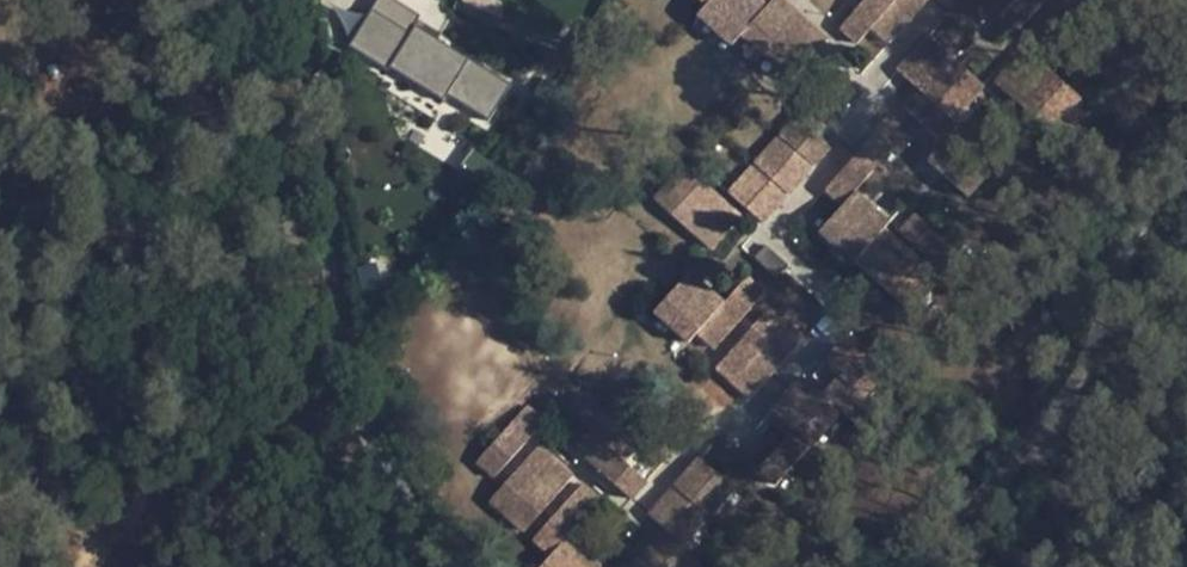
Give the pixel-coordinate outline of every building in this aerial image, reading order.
[(489,122),(509,91),(412,28),(416,21),(384,0),(380,0),(350,45),(443,105),(449,96),(489,122)] [(768,5),(763,0),(678,0),(673,5),(726,51),(728,48),(768,5)] [(785,0),(772,0),(768,5),(728,48),(781,94),(829,39),(785,0)] [(926,0),(864,0),(838,30),(856,45),(870,30),(887,44),(926,0)] [(973,76),(927,34),(895,69),(942,111),(973,76)] [(1079,96),(1022,48),(996,79),(1053,128),(1079,96)] [(764,225),(842,137),(803,105),(727,192),(764,225)] [(990,177),(944,140),(926,161),(972,199),(990,177)] [(891,222),(855,191),(871,173),(852,158),(823,191),(842,206),(818,233),(852,264),(854,263),(920,322),(950,288),(885,228),(891,222)] [(711,251),(733,224),(674,173),(652,199),(711,251)] [(715,352),(766,292),(748,275),(725,302),(690,270),(652,314),(687,344),(696,335),(715,352)] [(748,400),(802,340),(766,310),(714,370),(748,400)] [(857,394),(888,360),(851,328),(821,362),(837,376),(822,394),(842,413),(864,432),(880,414),(857,394)] [(775,487),(842,413),(822,394),(801,374),(770,409),(793,430),(757,470),(775,487)] [(641,444),(583,392),(566,411),(589,431),(573,449),(632,501),(649,482),(625,462),(641,444)] [(493,479),(545,421),(527,404),(474,464),(493,479)] [(522,534),(575,474),(540,444),(488,503),(522,534)] [(684,546),(736,490),(698,456),(646,513),(662,528),(684,546)] [(566,538),(601,498),(583,483),(531,541),(549,557),(540,566),(598,566),(566,538)] [(703,563),(684,546),(662,528),(627,566),(700,566),(703,563)]
